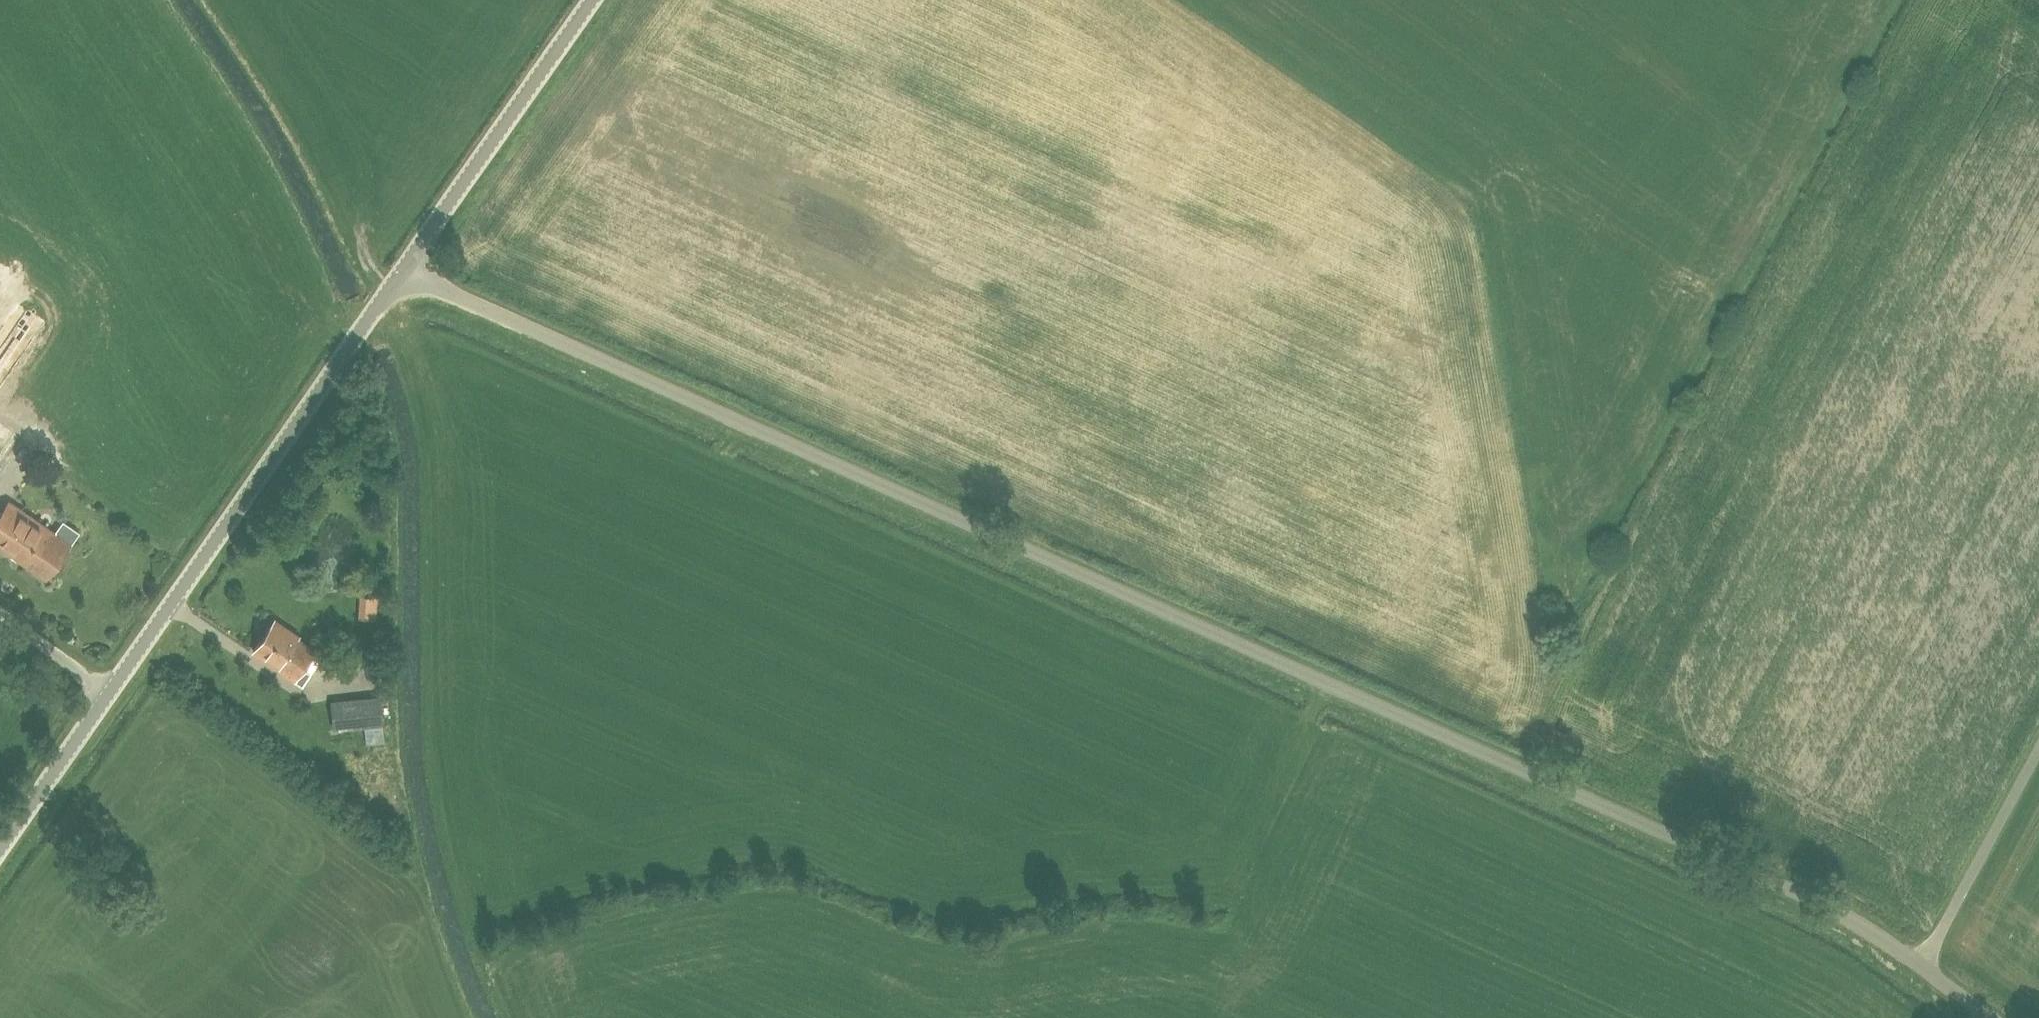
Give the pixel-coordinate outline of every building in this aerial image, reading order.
[(9,291),(0,283),(0,301),(9,291)] [(9,318),(0,312),(0,331),(9,318)] [(78,532),(63,521),(55,533),(9,501),(0,514),(0,546),(46,578),(78,532)] [(304,667),(315,651),(298,638),(299,636),(275,620),(254,651),(302,684),(311,672),(304,667)] [(334,729),(385,724),(382,694),(331,699),(334,729)]
